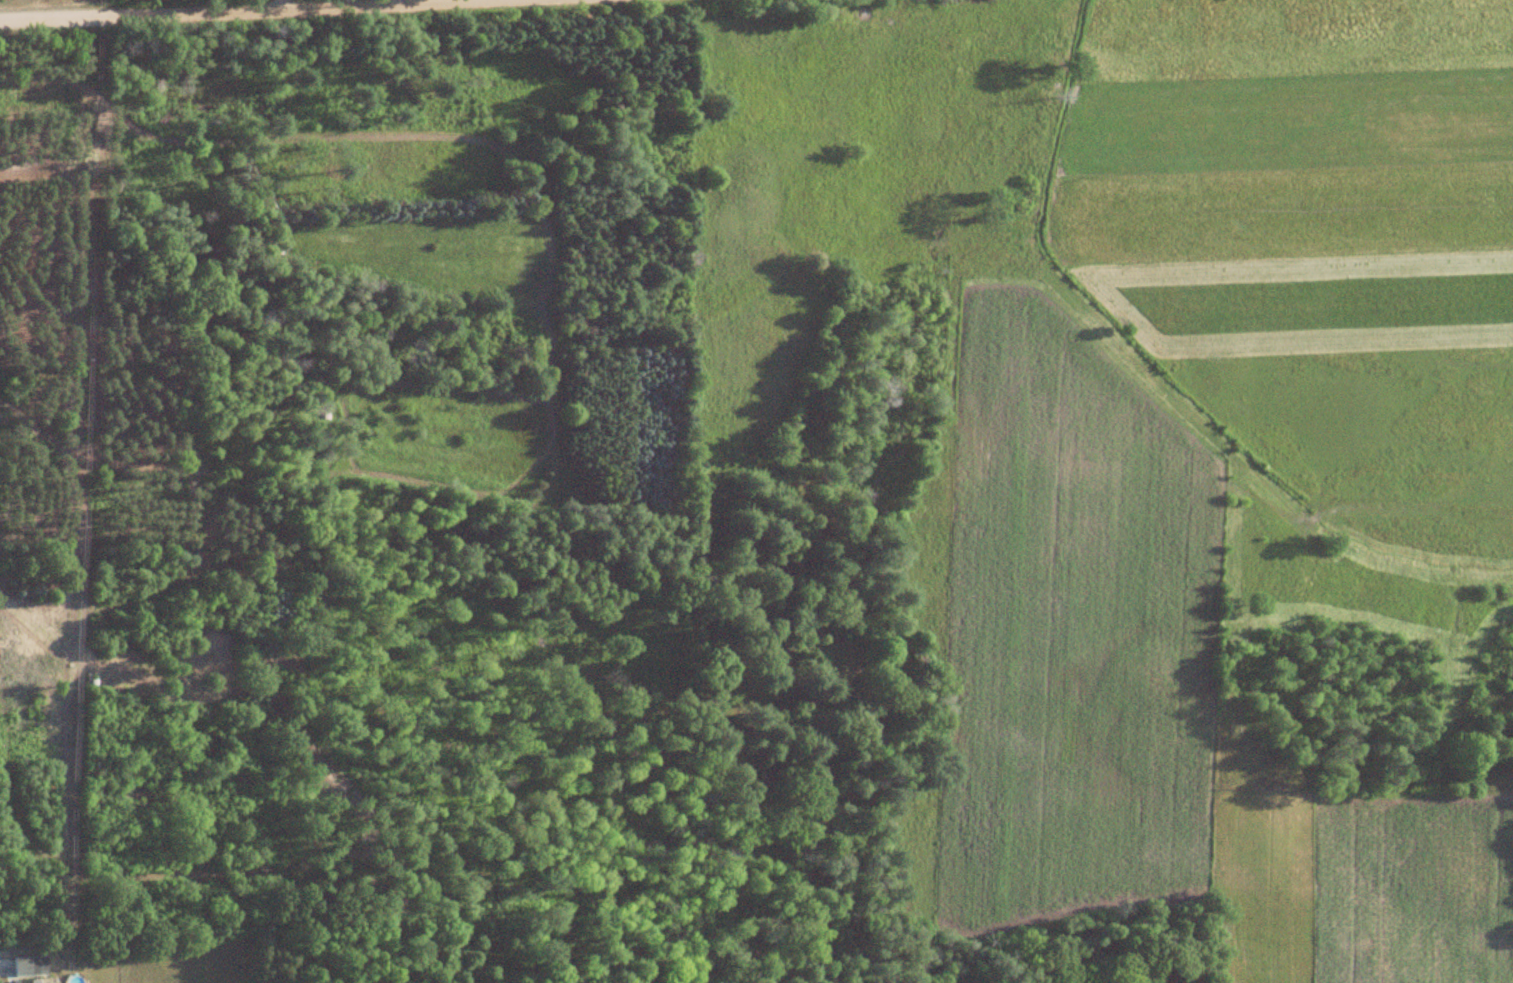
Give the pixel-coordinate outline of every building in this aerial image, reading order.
[(46,976),(46,957),(13,957),(13,976),(46,976)]
